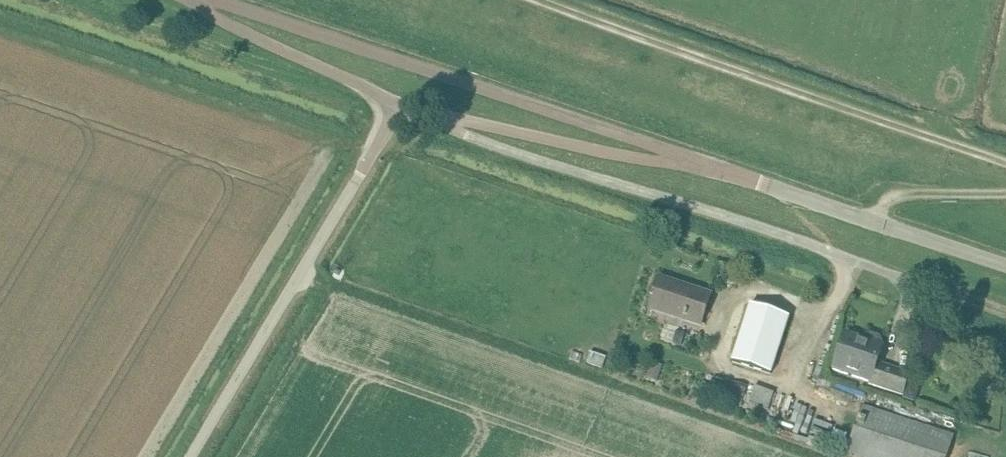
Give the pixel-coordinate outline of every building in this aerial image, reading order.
[(700,327),(705,313),(711,294),(660,277),(649,310),(700,327)] [(751,304),(733,360),(771,372),(783,336),(790,315),(752,303),(751,304)] [(838,353),(833,369),(866,380),(865,382),(886,389),(895,392),(904,395),(912,374),(894,368),(877,362),(882,347),(880,346),(881,342),(879,337),(870,334),(865,336),(863,340),(845,334),(838,353)] [(602,369),(606,359),(590,353),(587,364),(602,369)] [(725,383),(712,379),(707,392),(720,397),(725,383)] [(951,438),(862,407),(845,453),(857,456),(944,456),(951,438)]
